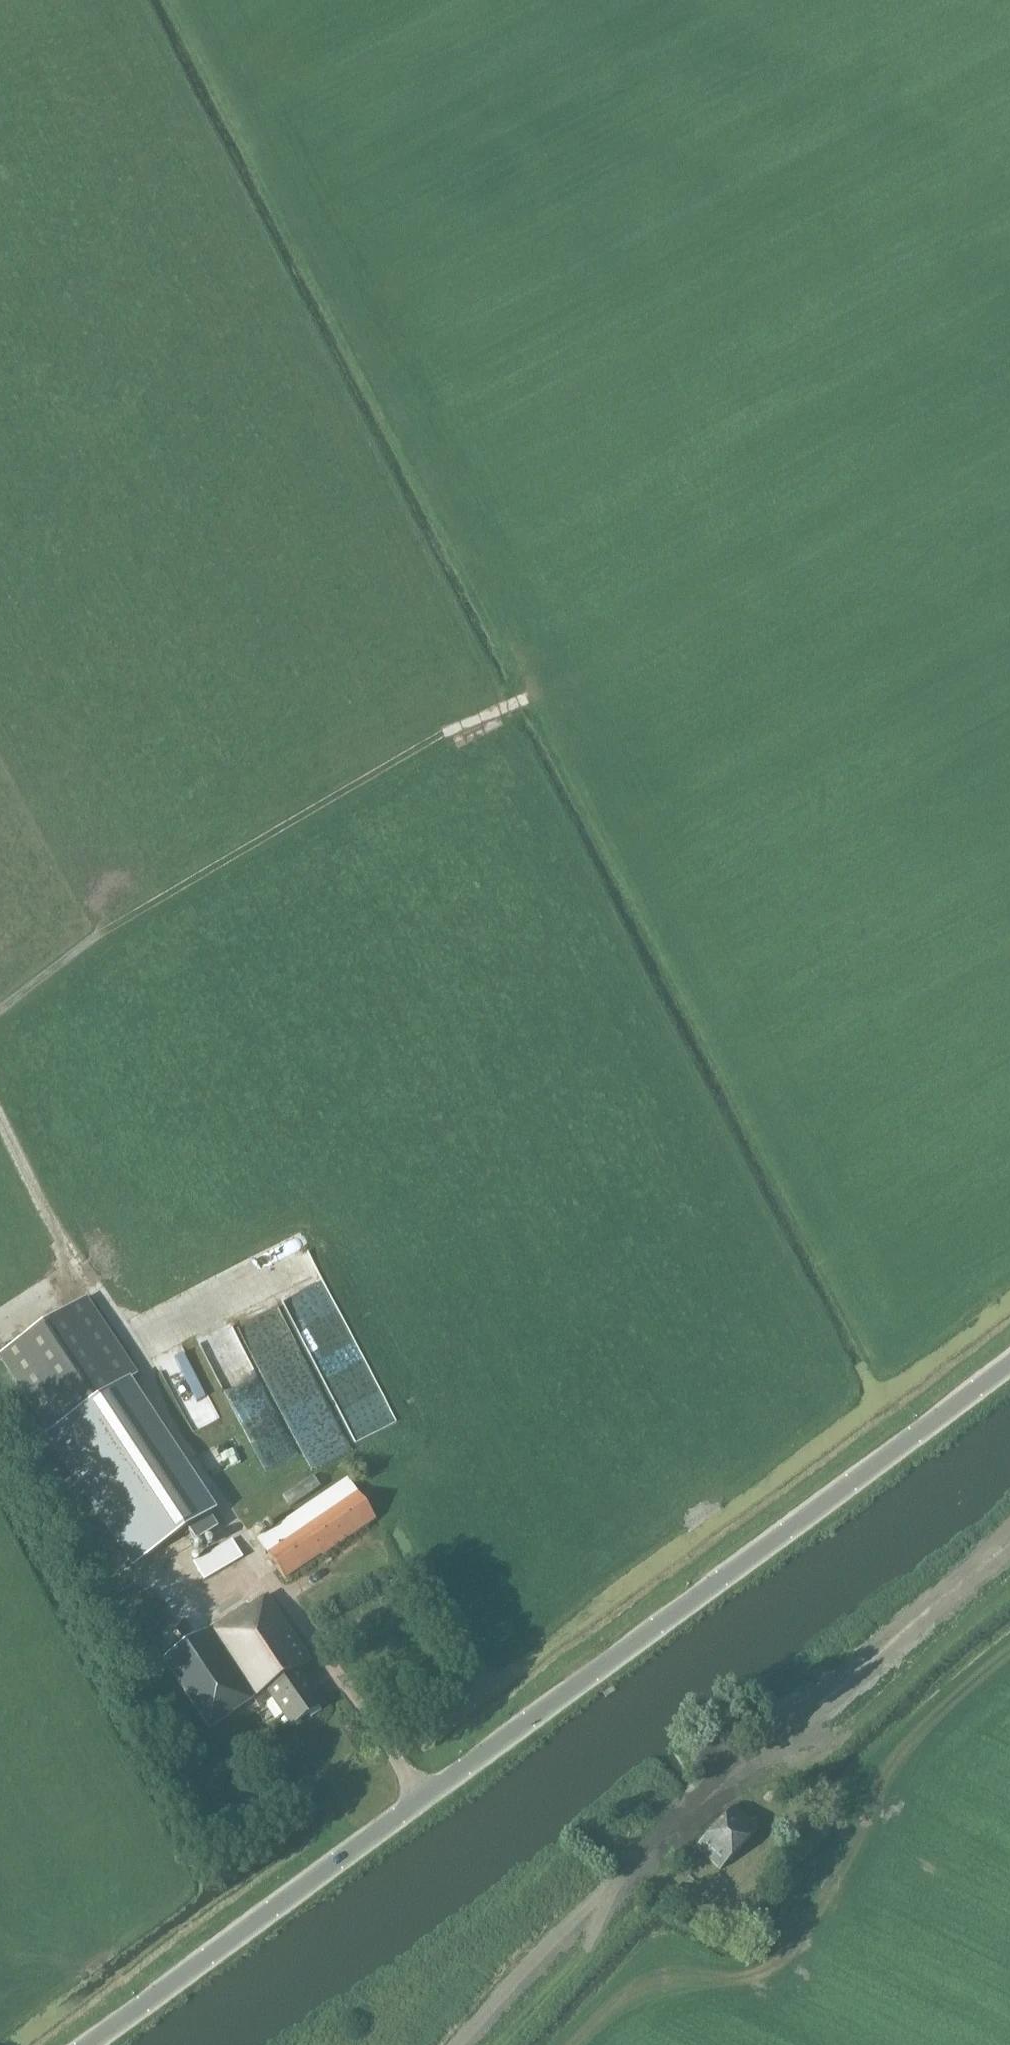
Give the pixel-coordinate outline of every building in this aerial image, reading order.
[(135,1377),(116,1348),(84,1299),(0,1355),(51,1432),(122,1385),(135,1377)] [(235,1410),(260,1399),(226,1327),(201,1338),(235,1410)] [(160,1373),(195,1427),(218,1412),(184,1359),(160,1373)] [(217,1528),(122,1385),(51,1432),(138,1562),(187,1530),(195,1542),(217,1528)] [(209,1474),(276,1447),(267,1424),(199,1452),(209,1474)] [(312,1476),(283,1496),(290,1507),(319,1487),(312,1476)] [(322,1555),(375,1519),(348,1478),(257,1539),(284,1579),(321,1554),(322,1555)] [(243,1558),(232,1540),(193,1563),(204,1581),(243,1558)] [(272,1698),(291,1726),(322,1705),(298,1669),(311,1661),(266,1596),(248,1608),(246,1604),(207,1631),(253,1700),(259,1707),(272,1698)] [(211,1728),(253,1700),(207,1631),(186,1645),(164,1660),(211,1728)] [(735,1805),(696,1848),(720,1871),(760,1829),(735,1805)]
